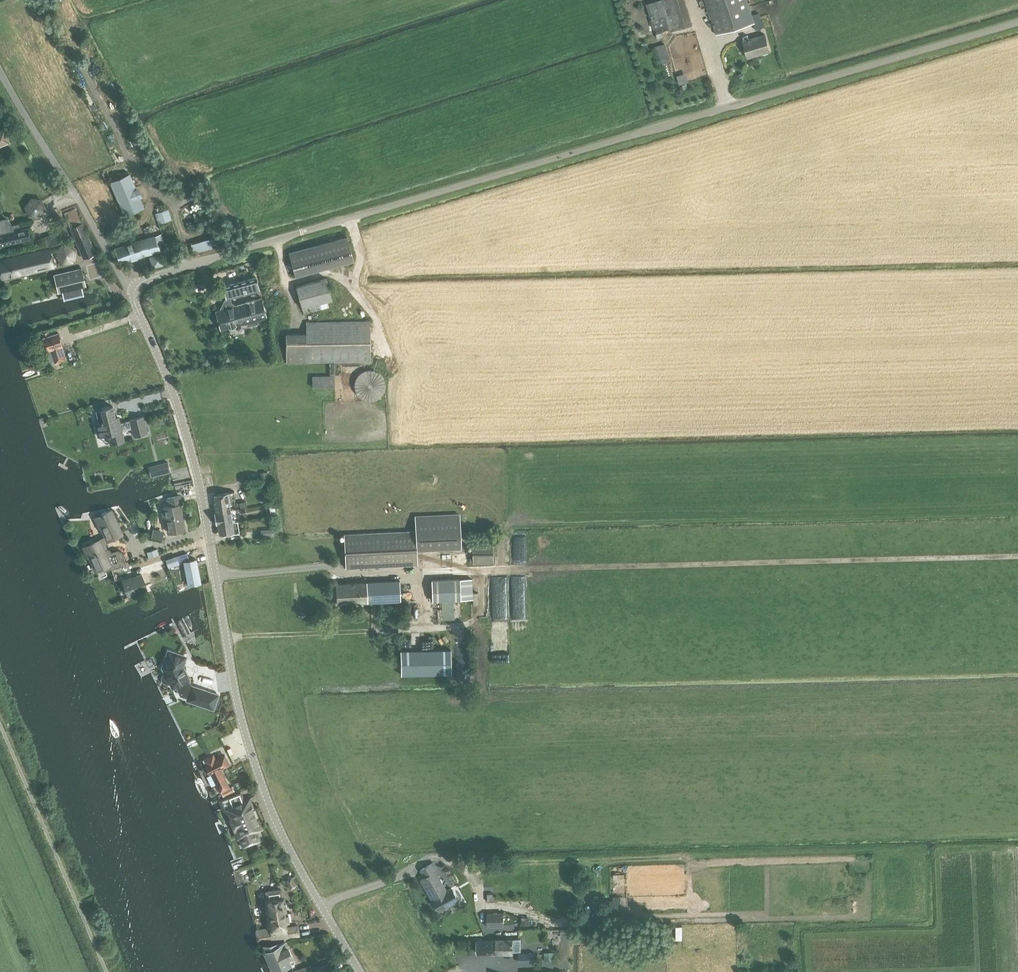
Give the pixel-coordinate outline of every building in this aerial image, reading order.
[(646,3),(654,29),(656,28),(658,35),(661,34),(663,34),(662,30),(670,28),(670,30),(692,24),(685,0),(657,0),(646,3)] [(763,19),(761,19),(759,12),(752,14),(748,0),(706,0),(716,33),(753,22),(756,29),(765,26),(763,19)] [(748,57),(770,51),(765,34),(748,38),(747,35),(743,36),(744,40),(743,40),(748,57)] [(10,140),(5,127),(0,129),(0,144),(10,140)] [(130,174),(111,182),(125,214),(144,205),(140,196),(141,196),(137,187),(136,188),(130,174)] [(38,216),(44,209),(42,199),(31,198),(26,205),(28,215),(38,216)] [(64,213),(83,258),(95,253),(76,208),(64,213)] [(0,233),(0,245),(30,238),(27,226),(18,228),(17,223),(11,225),(10,223),(9,221),(7,219),(5,218),(3,219),(1,220),(0,220),(0,232),(0,233)] [(47,246),(58,244),(55,233),(45,235),(47,246)] [(121,263),(159,249),(154,234),(116,248),(121,263)] [(295,275),(353,260),(347,236),(289,252),(295,275)] [(53,266),(49,247),(0,259),(0,267),(2,278),(53,266)] [(58,292),(85,286),(81,267),(54,274),(58,292)] [(215,311),(220,329),(246,322),(247,326),(258,323),(257,319),(267,317),(262,298),(236,305),(231,301),(230,296),(259,288),(256,277),(223,286),(226,298),(224,298),(220,309),(220,310),(215,311)] [(314,304),(332,299),(326,277),(296,286),(302,307),(304,313),(316,310),(314,304)] [(286,362),(371,361),(370,320),(306,321),(306,332),(286,333),(286,362)] [(48,330),(42,332),(43,336),(42,336),(44,341),(44,343),(45,347),(47,349),(47,350),(51,349),(55,362),(66,358),(61,345),(62,345),(58,331),(49,334),(48,330)] [(312,386),(334,386),(334,375),(312,375),(312,386)] [(100,421),(99,422),(95,422),(99,436),(108,434),(110,444),(115,443),(117,443),(117,442),(124,440),(122,430),(132,427),(134,435),(147,432),(143,416),(130,419),(130,420),(126,421),(126,420),(124,421),(120,422),(119,417),(116,418),(113,406),(102,409),(102,410),(105,420),(103,421),(103,420),(100,421)] [(168,461),(149,466),(151,476),(171,471),(168,461)] [(214,501),(215,511),(230,509),(228,499),(230,499),(229,491),(214,493),(215,501),(214,501)] [(163,506),(161,507),(163,517),(165,517),(168,532),(185,529),(180,503),(182,502),(180,495),(167,497),(169,505),(163,506)] [(273,503),(265,504),(267,515),(275,514),(273,503)] [(216,524),(217,524),(232,521),(230,509),(215,511),(214,511),(216,524)] [(100,543),(107,540),(122,533),(111,510),(94,517),(99,527),(101,526),(105,536),(98,539),(99,540),(100,543)] [(416,530),(344,534),(346,567),(417,564),(417,549),(461,547),(460,526),(459,513),(415,515),(416,530)] [(233,531),(232,521),(217,524),(219,533),(233,531)] [(153,530),(151,537),(162,539),(163,533),(153,530)] [(99,540),(83,547),(88,556),(89,559),(90,558),(94,567),(93,568),(94,570),(95,570),(102,566),(104,570),(126,563),(121,550),(118,548),(111,551),(110,549),(107,547),(106,544),(107,540),(100,543),(99,540)] [(472,543),(473,563),(493,562),(492,542),(472,543)] [(159,554),(157,548),(147,552),(149,557),(159,554)] [(176,556),(166,559),(168,565),(178,562),(176,556)] [(196,558),(184,561),(189,585),(201,582),(196,558)] [(128,596),(147,590),(141,573),(123,580),(128,596)] [(470,577),(432,579),(433,600),(471,598),(470,577)] [(337,602),(400,600),(399,580),(336,582),(337,602)] [(182,618),(174,622),(182,637),(190,633),(182,618)] [(401,674),(451,672),(450,648),(400,650),(401,674)] [(185,656),(168,650),(163,666),(166,673),(164,674),(163,675),(163,677),(163,678),(164,680),(165,681),(166,682),(168,682),(170,681),(173,687),(176,685),(181,694),(188,697),(187,699),(213,708),(218,694),(190,684),(188,679),(189,679),(182,665),(185,656)] [(205,758),(203,759),(205,763),(208,769),(210,769),(212,773),(216,783),(220,790),(228,786),(219,768),(228,764),(224,754),(215,759),(213,754),(205,758)] [(234,791),(231,786),(220,791),(223,796),(234,791)] [(254,829),(260,827),(252,806),(249,807),(246,800),(243,801),(239,792),(220,800),(224,810),(229,808),(231,813),(229,814),(235,830),(238,829),(240,835),(243,834),(247,844),(258,839),(254,829)] [(438,911),(457,900),(451,888),(446,891),(435,871),(438,870),(433,862),(420,869),(424,877),(421,879),(438,911)] [(290,888),(296,885),(292,877),(286,880),(290,888)] [(258,943),(302,936),(300,924),(289,926),(288,919),(289,919),(288,912),(286,913),(284,896),(279,897),(278,891),(269,892),(270,898),(265,899),(268,916),(266,917),(268,927),(256,929),(258,943)] [(609,914),(619,914),(619,895),(613,895),(613,900),(609,900),(609,914)] [(503,912),(487,913),(488,925),(504,924),(503,912)] [(519,923),(519,915),(511,915),(511,923),(519,923)] [(522,916),(521,925),(530,925),(530,916),(522,916)] [(513,952),(513,951),(521,950),(521,938),(513,938),(497,938),(497,939),(476,940),(477,952),(497,952),(497,953),(513,952)] [(272,971),(294,961),(292,956),(287,943),(286,944),(285,941),(277,944),(276,941),(263,944),(265,949),(263,950),(272,971)] [(534,952),(518,952),(519,962),(535,962),(534,952)] [(555,952),(544,953),(545,961),(555,960),(555,952)] [(319,962),(310,965),(289,971),(322,971),(319,962)]
